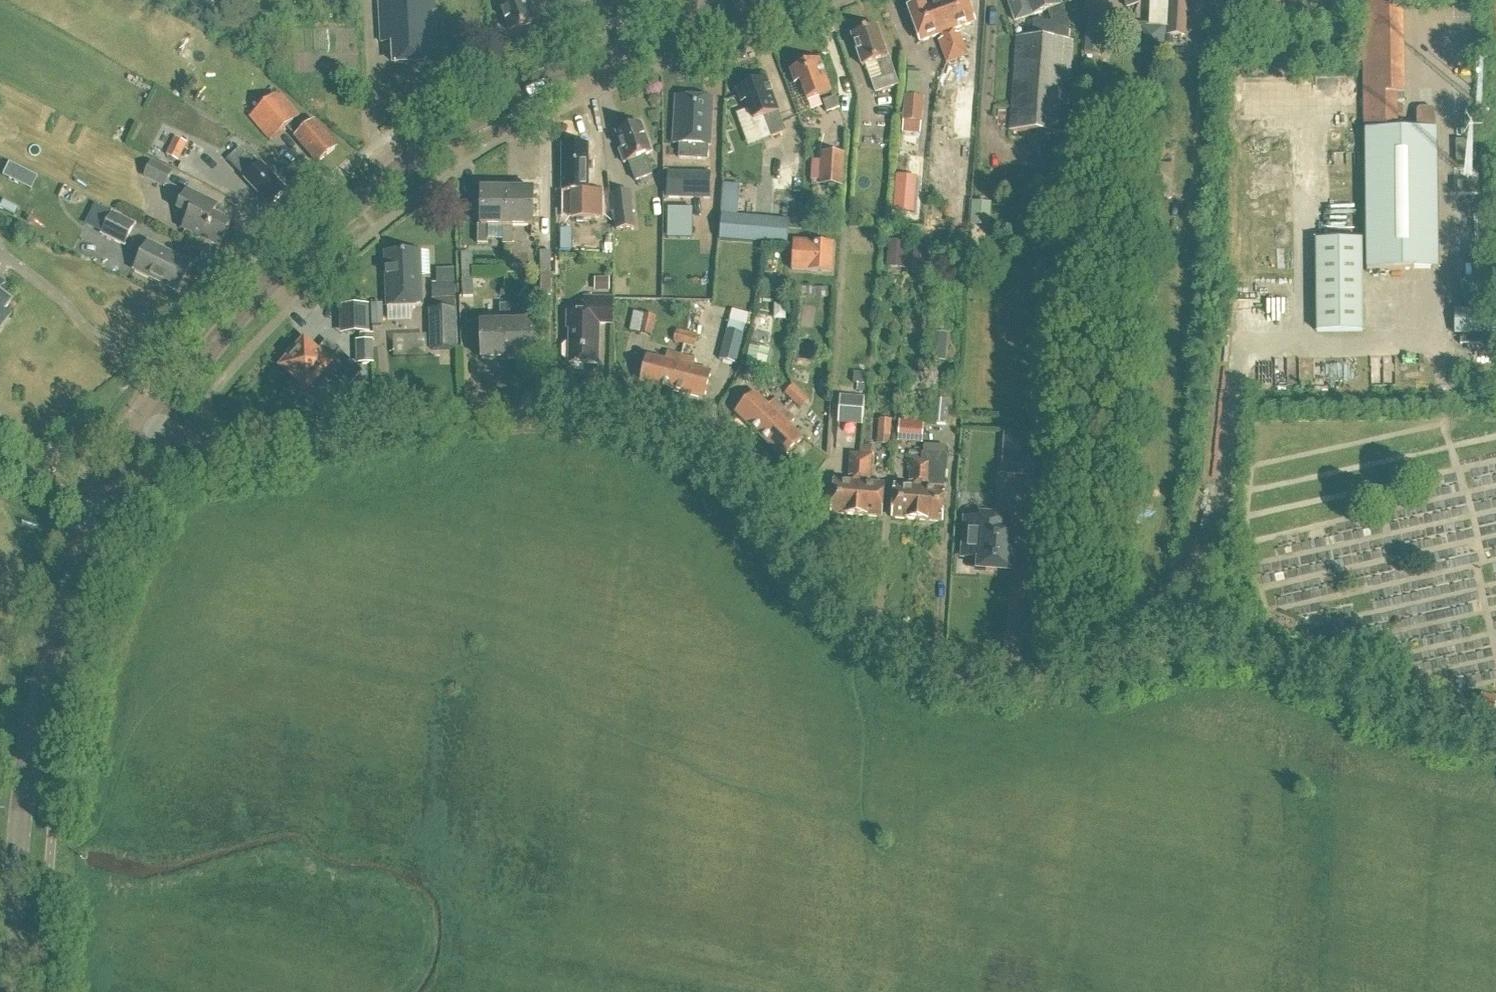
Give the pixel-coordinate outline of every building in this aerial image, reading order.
[(436,36),(435,0),(380,0),(382,43),(394,42),(395,66),(431,64),(430,48),(435,48),(434,36),(436,36)] [(498,0),(497,1),(510,33),(535,24),(526,0),(498,0)] [(936,3),(957,61),(967,57),(959,35),(955,37),(953,32),(975,24),(966,0),(943,0),(936,3)] [(1016,23),(1033,17),(1027,0),(1008,0),(1016,23)] [(1010,132),(1066,136),(1073,43),(1069,42),(1070,30),(1066,30),(1059,8),(1061,7),(1059,0),(1027,0),(1033,17),(1047,12),(1052,24),(1034,23),(1032,40),(1016,38),(1010,132)] [(1188,0),(1169,0),(1167,37),(1186,39),(1188,0)] [(1240,14),(1279,16),(1279,0),(1241,0),(1240,14)] [(1404,102),(1404,95),(1402,0),(1362,0),(1363,37),(1365,133),(1366,133),(1367,272),(1437,271),(1436,131),(1435,131),(1435,114),(1434,114),(1434,112),(1432,110),(1420,110),(1417,112),(1417,114),(1417,131),(1397,132),(1396,103),(1404,102)] [(944,41),(939,42),(947,64),(957,61),(936,3),(924,7),(924,5),(908,10),(920,44),(942,36),(944,41)] [(1164,58),(1166,27),(1136,25),(1134,57),(1164,58)] [(876,63),(882,79),(871,82),(876,94),(898,87),(889,59),(887,59),(877,28),(852,37),(862,68),(876,63)] [(820,61),(789,72),(794,86),(800,84),(807,103),(832,94),(820,61)] [(916,93),(918,76),(907,75),(905,92),(916,93)] [(786,133),(779,113),(767,80),(736,91),(742,105),(747,103),(754,122),(764,119),(772,139),(786,133)] [(295,138),(295,139),(317,165),(337,149),(314,122),(305,130),(296,121),(299,118),(279,94),(250,118),(271,143),(287,129),(295,138)] [(827,114),(845,107),(841,97),(823,103),(827,114)] [(673,145),(679,146),(679,160),(705,161),(706,147),(710,147),(713,108),(705,107),(705,99),(676,98),(673,145)] [(922,125),(924,99),(905,98),(903,123),(922,125)] [(622,152),(620,153),(624,165),(629,164),(636,183),(652,177),(645,158),(652,155),(641,126),(616,135),(622,152)] [(189,148),(179,143),(170,160),(180,165),(189,148)] [(562,193),(571,193),(571,218),(603,218),(603,192),(589,192),(589,147),(563,147),(563,165),(562,165),(562,193)] [(227,162),(245,180),(245,181),(259,196),(260,196),(272,207),(286,193),(272,178),(273,178),(261,166),(259,168),(240,149),(227,162)] [(843,189),(845,156),(821,155),(819,188),(843,189)] [(174,174),(151,163),(143,179),(166,190),(174,174)] [(709,201),(710,175),(668,175),(667,200),(709,201)] [(725,187),(723,205),(738,206),(740,188),(725,187)] [(478,227),(478,245),(488,245),(488,228),(503,228),(507,228),(507,191),(481,191),(481,227),(478,227)] [(503,228),(503,245),(513,246),(513,228),(533,228),(533,191),(507,191),(507,228),(503,228)] [(190,218),(183,231),(219,248),(231,225),(213,216),(217,207),(188,192),(178,212),(190,218)] [(630,194),(613,196),(617,231),(634,230),(630,194)] [(956,220),(960,198),(950,197),(946,218),(956,220)] [(990,231),(991,208),(972,207),(971,230),(990,231)] [(690,238),(690,208),(665,208),(665,238),(690,238)] [(112,214),(102,236),(125,247),(135,226),(112,214)] [(722,217),(720,241),(769,245),(771,221),(722,217)] [(1361,240),(1317,240),(1317,333),(1362,333),(1361,240)] [(889,242),(886,270),(906,272),(908,244),(889,242)] [(148,244),(135,271),(178,293),(191,266),(148,244)] [(794,244),(792,272),(831,274),(833,246),(794,244)] [(914,268),(936,269),(937,250),(915,248),(914,268)] [(430,253),(386,255),(388,310),(424,309),(423,277),(431,277),(430,253)] [(551,275),(551,254),(541,254),(541,275),(551,275)] [(473,276),(473,255),(462,255),(463,277),(473,276)] [(541,275),(541,298),(551,298),(551,275),(541,275)] [(463,277),(463,299),(474,298),(473,276),(463,277)] [(10,317),(4,313),(11,304),(0,296),(0,330),(10,317)] [(613,299),(585,299),(584,315),(567,314),(567,331),(570,331),(569,343),(563,349),(563,359),(575,371),(583,371),(583,365),(599,366),(599,326),(613,326),(613,299)] [(429,312),(430,353),(458,352),(457,311),(456,311),(456,300),(432,301),(432,312),(429,312)] [(507,324),(508,361),(534,360),(532,324),(536,324),(535,305),(525,306),(526,323),(510,324),(507,324)] [(481,325),(482,361),(508,361),(507,324),(510,324),(510,306),(500,306),(501,324),(481,325)] [(340,308),(341,324),(369,323),(368,307),(340,308)] [(1452,339),(1495,337),(1494,309),(1451,310),(1452,339)] [(654,338),(658,317),(645,314),(641,335),(654,338)] [(390,336),(417,334),(417,326),(389,328),(390,336)] [(698,337),(677,331),(673,344),(695,350),(698,337)] [(736,366),(743,339),(726,334),(719,362),(736,366)] [(944,361),(946,334),(932,334),(930,360),(944,361)] [(391,356),(421,355),(420,336),(390,337),(391,356)] [(304,341),(281,368),(308,392),(324,373),(345,392),(362,374),(340,354),(331,364),(304,341)] [(373,342),(356,342),(357,365),(373,364),(373,342)] [(754,343),(747,370),(761,374),(768,347),(754,343)] [(647,358),(640,384),(672,393),(681,357),(667,354),(665,362),(647,358)] [(681,357),(672,393),(705,401),(711,374),(693,369),(695,361),(681,357)] [(810,401),(794,386),(785,395),(801,411),(810,401)] [(754,394),(735,414),(759,437),(785,411),(774,401),(768,407),(754,394)] [(840,397),(838,425),(862,427),(865,400),(840,397)] [(948,428),(950,402),(932,401),(930,426),(948,428)] [(759,437),(784,460),(803,440),(789,427),(795,421),(785,411),(759,437)] [(879,421),(877,444),(890,446),(892,422),(879,421)] [(924,424),(900,422),(898,444),(922,446),(924,424)] [(1035,438),(1006,436),(1003,475),(1032,477),(1035,438)] [(834,482),(831,515),(856,517),(861,456),(850,455),(849,478),(853,479),(853,483),(834,482)] [(922,460),(917,522),(942,524),(945,490),(941,490),(942,484),(944,484),(947,457),(922,455),(922,460)] [(861,456),(856,517),(881,519),(884,486),(865,484),(865,480),(870,480),(872,457),(861,456)] [(917,522),(922,460),(911,459),(909,483),(914,483),(913,488),(895,487),(892,520),(917,522)] [(979,521),(966,520),(963,560),(979,561),(979,571),(1010,573),(1013,534),(1007,534),(1008,519),(980,517),(979,521)] [(1478,707),(1495,712),(1495,707),(1495,701),(1481,697),(1478,707)]
